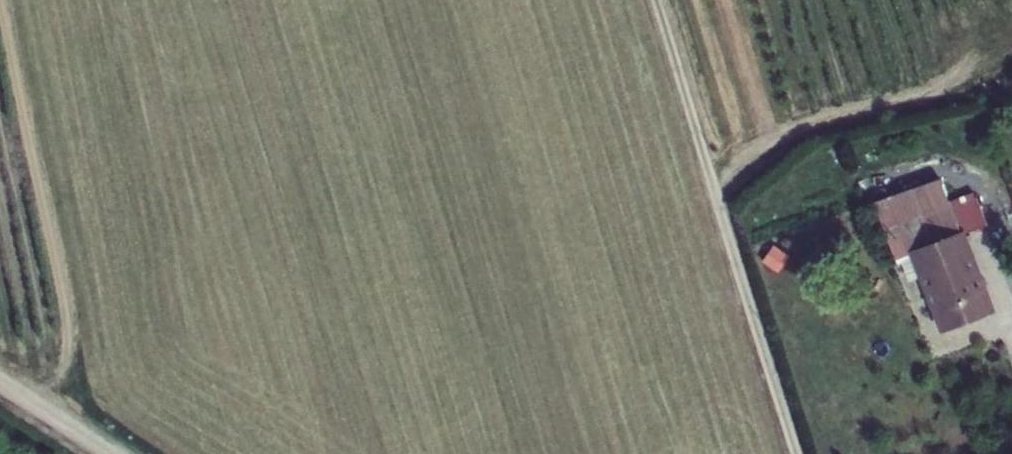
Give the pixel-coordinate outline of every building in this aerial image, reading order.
[(892,197),(914,252),(961,234),(950,206),(939,179),(892,197)] [(976,196),(950,206),(961,234),(987,224),(976,196)] [(944,330),(991,312),(961,234),(914,252),(944,330)] [(788,256),(774,246),(763,261),(778,272),(788,256)]
